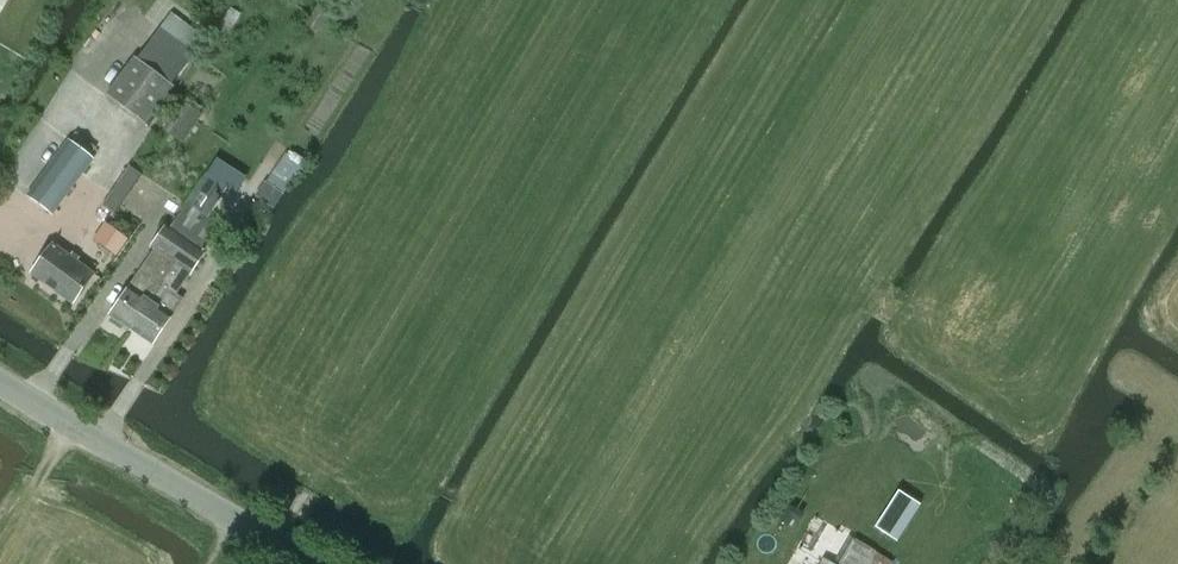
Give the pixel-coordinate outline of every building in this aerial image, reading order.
[(229,8),(218,27),(229,34),(240,15),(229,8)] [(160,28),(137,59),(133,57),(105,96),(146,126),(174,86),(172,85),(195,53),(160,28)] [(182,103),(163,131),(182,143),(200,114),(182,103)] [(50,215),(93,158),(69,141),(27,198),(50,215)] [(217,160),(171,227),(189,240),(173,263),(161,286),(131,330),(152,344),(172,315),(183,299),(176,295),(206,251),(221,228),(207,219),(238,174),(217,160)] [(102,206),(115,214),(141,174),(129,166),(102,206)] [(105,222),(93,239),(116,256),(129,239),(105,222)] [(189,240),(171,227),(167,224),(151,247),(154,250),(109,315),(131,330),(161,286),(173,263),(189,240)] [(72,304),(94,274),(53,244),(31,274),(72,304)] [(897,540),(920,504),(898,491),(875,527),(897,540)] [(817,509),(782,563),(891,563),(893,561),(857,538),(859,536),(817,509)]
